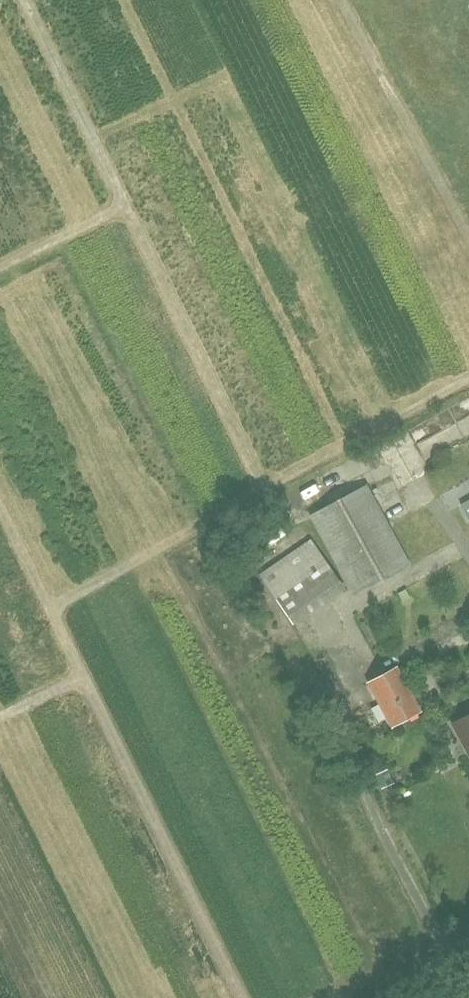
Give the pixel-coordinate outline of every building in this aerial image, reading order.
[(366,485),(310,516),(353,596),(410,565),(366,485)] [(461,502),(468,516),(468,498),(461,502)] [(344,586),(313,537),(258,572),(290,621),(344,586)] [(420,712),(395,667),(367,683),(392,727),(420,712)] [(453,725),(468,754),(468,716),(453,725)]
